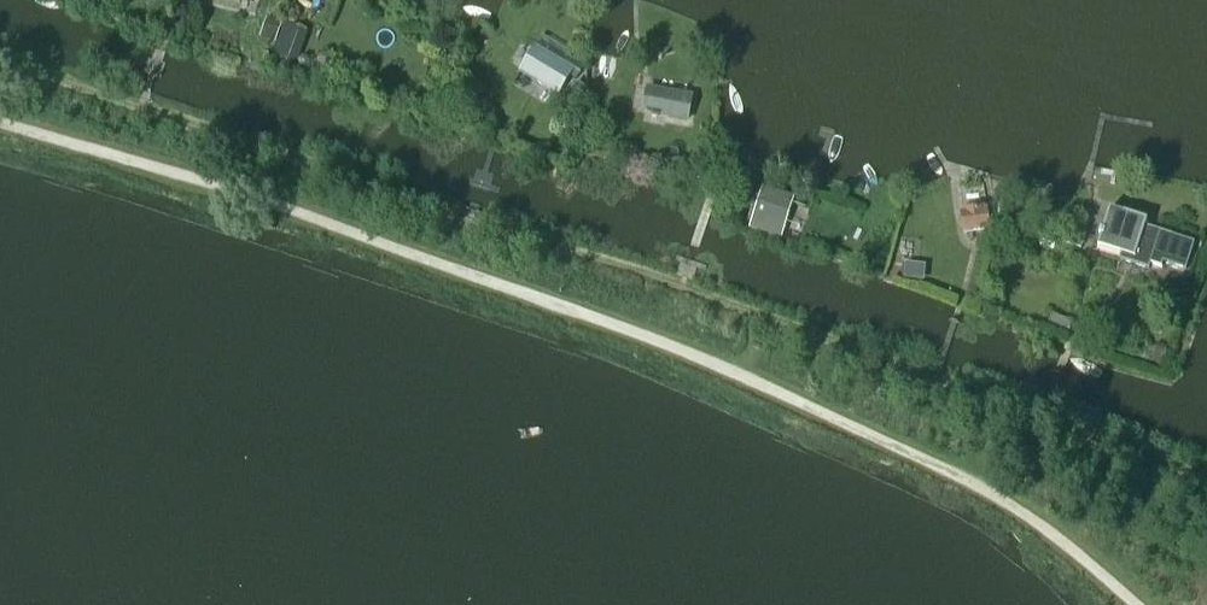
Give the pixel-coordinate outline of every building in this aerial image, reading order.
[(268,19),(262,38),(275,43),(282,24),(268,19)] [(295,61),(304,34),(284,28),(275,57),(287,61),(288,59),(295,61)] [(536,49),(522,71),(559,93),(569,76),(576,80),(581,72),(565,62),(563,65),(536,49)] [(572,88),(562,105),(574,112),(588,88),(578,82),(574,89),(572,88)] [(649,88),(645,109),(669,113),(668,117),(687,120),(691,96),(649,88)] [(693,164),(691,172),(697,173),(696,179),(703,181),(707,167),(693,164)] [(726,172),(721,187),(734,191),(739,175),(726,172)] [(784,223),(791,204),(762,195),(756,214),(752,226),(781,236),(785,223),(784,223)] [(964,212),(960,212),(963,233),(990,229),(987,209),(984,210),(983,206),(963,209),(964,212)] [(1110,210),(1098,248),(1121,255),(1119,261),(1147,270),(1149,264),(1161,267),(1163,262),(1185,269),(1194,243),(1142,227),(1144,221),(1110,210)] [(905,264),(903,279),(918,280),(919,265),(905,264)] [(1157,344),(1151,362),(1162,366),(1168,347),(1157,344)]
